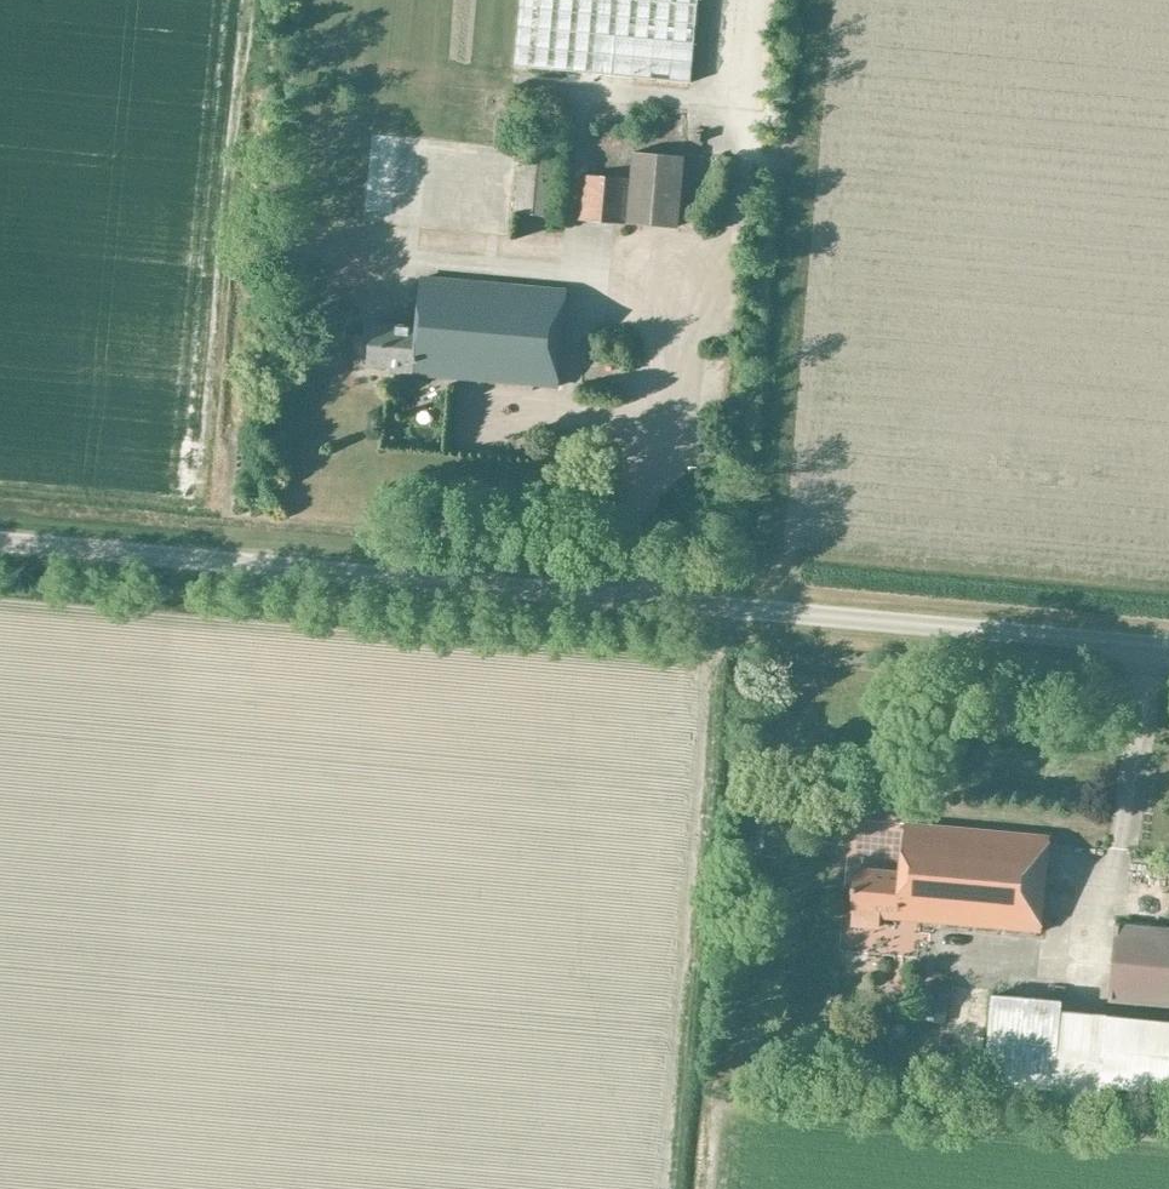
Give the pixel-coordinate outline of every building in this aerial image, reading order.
[(515,66),(690,83),(698,0),(521,0),(515,66)] [(516,214),(555,218),(562,141),(524,139),(516,214)] [(627,224),(679,229),(684,156),(636,153),(633,178),(584,175),(579,221),(627,224)] [(393,372),(561,387),(570,291),(422,279),(417,325),(376,322),(370,367),(393,368),(393,372)] [(880,920),(1043,934),(1053,836),(909,822),(906,871),(854,868),(851,929),(879,930),(880,920)] [(1168,1005),(1168,928),(1118,924),(1111,1000),(1168,1005)] [(1062,1012),(1063,1002),(993,995),(985,1083),(1054,1090),(1053,1100),(1101,1104),(1102,1088),(1168,1093),(1168,1022),(1108,1016),(1062,1012)]
